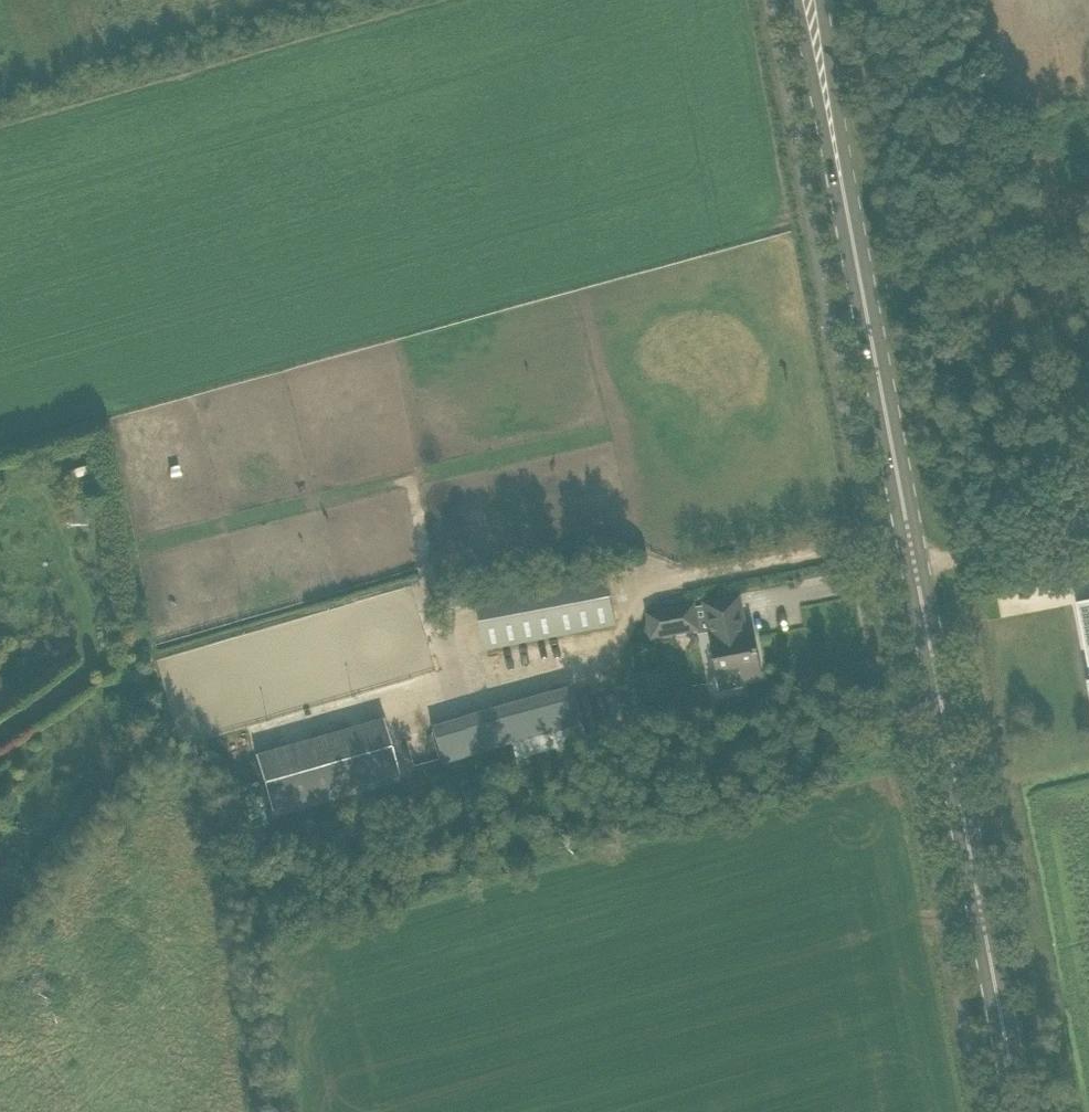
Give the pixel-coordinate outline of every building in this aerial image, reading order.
[(616,625),(605,571),(476,596),(486,650),(616,625)] [(747,638),(739,598),(706,605),(713,644),(712,645),(718,679),(741,674),(742,680),(763,676),(755,637),(747,638)] [(1076,603),(1088,669),(1088,601),(1076,603)] [(654,637),(697,629),(693,607),(649,616),(654,637)] [(118,646),(116,633),(98,637),(101,650),(118,646)] [(588,742),(583,723),(574,689),(504,708),(514,744),(519,761),(588,742)] [(264,808),(389,776),(375,724),(251,757),(264,808)]
